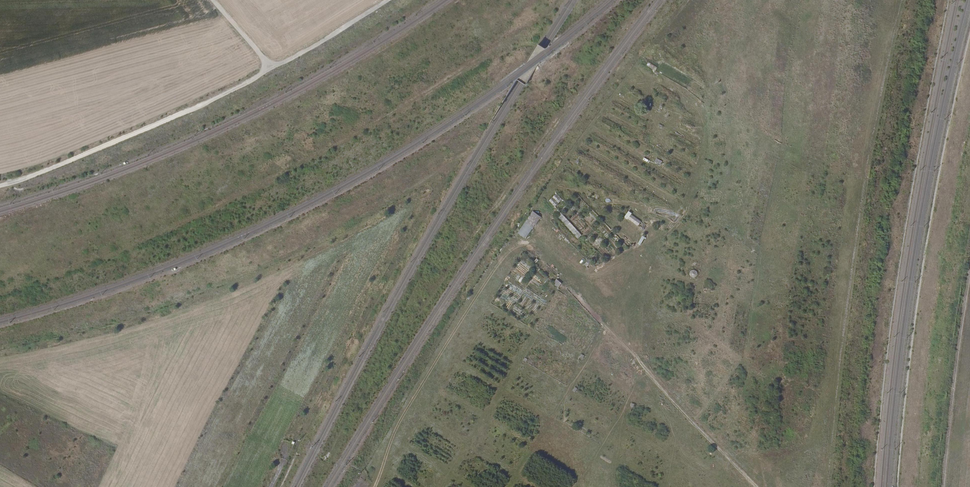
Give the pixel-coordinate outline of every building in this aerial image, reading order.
[(556,194),(548,201),(554,207),(562,200),(556,194)] [(531,211),(518,235),(527,240),(540,216),(531,211)] [(578,239),(582,235),(559,212),(556,215),(578,239)] [(631,214),(627,219),(638,226),(641,222),(631,214)] [(627,224),(623,233),(628,235),(632,225),(627,224)] [(693,279),(698,275),(694,270),(689,274),(693,279)] [(557,279),(553,283),(557,287),(561,283),(557,279)]
